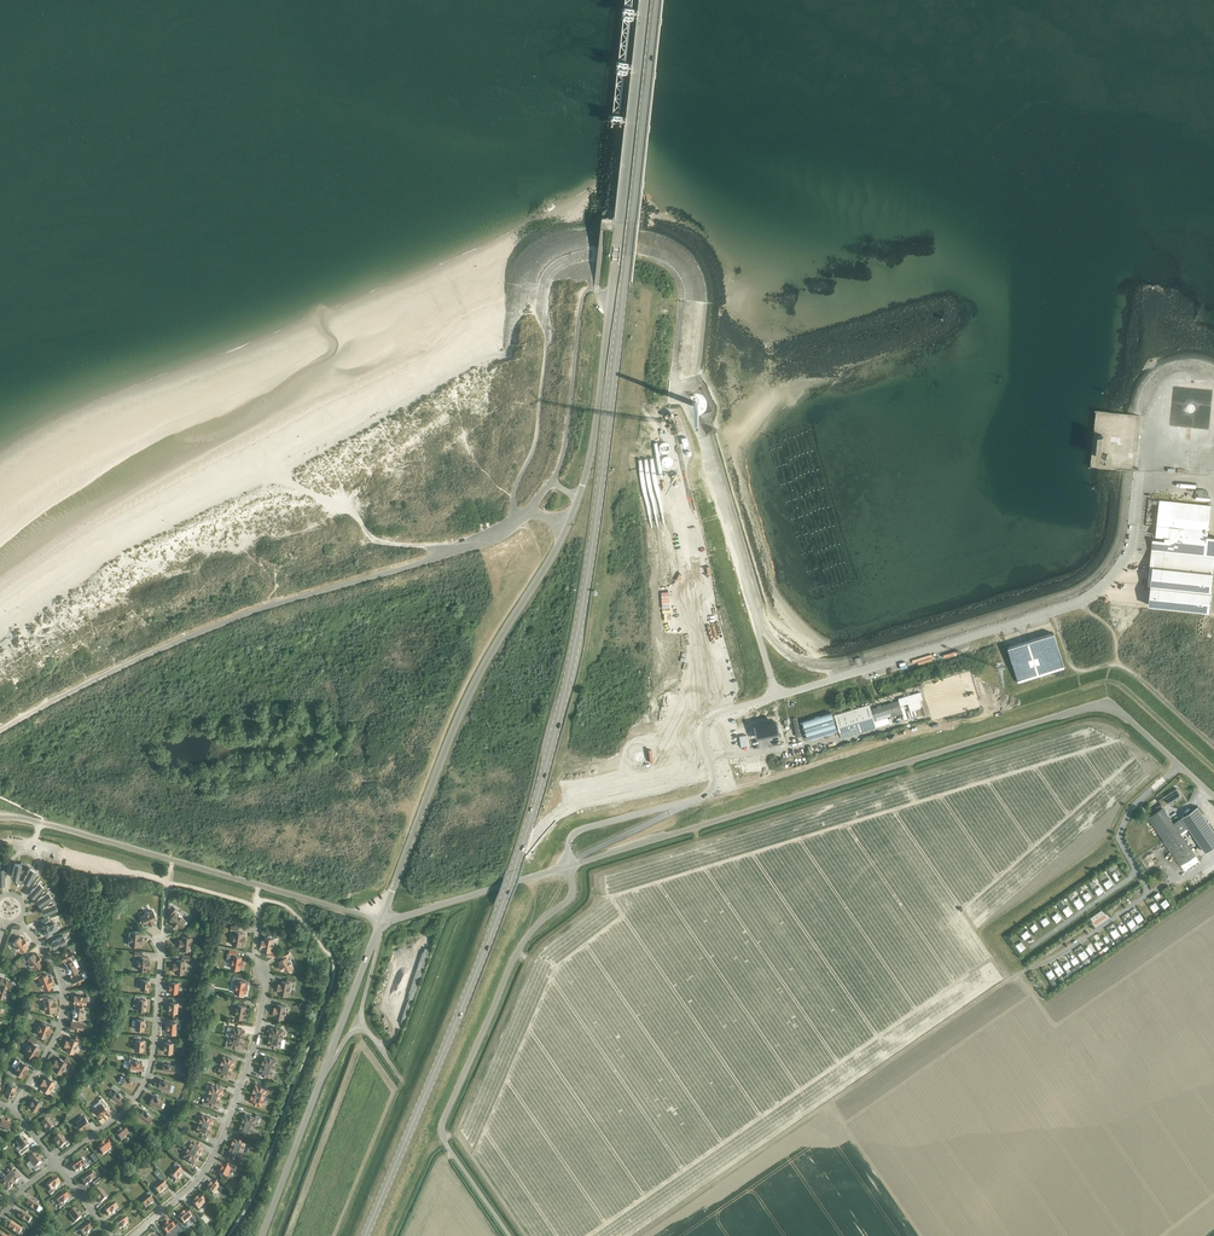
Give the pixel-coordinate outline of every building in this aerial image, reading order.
[(631,6),(625,5),(625,6),(623,5),(622,16),(623,16),(623,17),(630,17),(632,18),(632,17),(634,17),(635,7),(633,7),(633,6),(631,6)] [(626,60),(619,59),(619,60),(617,60),(616,70),(618,70),(618,71),(624,72),(626,72),(626,71),(628,71),(629,61),(627,61),(627,60),(626,60)] [(613,114),(611,114),(610,120),(611,121),(611,122),(621,123),(621,122),(622,122),(622,121),(623,115),(621,115),(621,114),(620,114),(613,113),(613,114)] [(601,217),(600,229),(601,229),(605,230),(606,230),(611,231),(612,231),(613,224),(613,219),(607,218),(602,217),(601,217)] [(691,382),(686,389),(693,394),(704,393),(702,380),(691,382)] [(1211,505),(1160,500),(1156,535),(1162,536),(1161,540),(1156,539),(1155,552),(1155,556),(1149,605),(1209,611),(1213,575),(1213,564),(1213,537),(1207,536),(1211,505)] [(1138,590),(1128,595),(1131,601),(1141,596),(1138,590)] [(1109,603),(1111,610),(1128,604),(1126,597),(1109,603)] [(1070,672),(1054,627),(1002,642),(1018,687),(1070,672)] [(1003,663),(996,665),(998,672),(1005,670),(1003,663)] [(834,715),(832,715),(837,731),(839,739),(841,739),(876,728),(874,721),(892,715),(891,712),(897,711),(898,715),(902,714),(900,706),(908,703),(910,711),(921,707),(919,700),(923,699),(920,692),(914,694),(900,698),(898,699),(898,700),(881,706),(881,705),(877,706),(877,707),(872,708),(871,709),(869,704),(834,715)] [(831,712),(802,721),(808,739),(837,731),(831,712)] [(776,720),(753,725),(756,739),(779,735),(776,720)] [(648,781),(646,790),(653,798),(664,786),(661,779),(648,781)] [(1159,800),(1163,806),(1169,802),(1170,804),(1182,796),(1177,788),(1159,800)] [(1148,817),(1162,838),(1177,860),(1181,865),(1196,855),(1192,850),(1180,833),(1187,828),(1181,818),(1174,823),(1161,804),(1151,811),(1153,814),(1148,817)] [(1182,817),(1204,850),(1206,852),(1213,847),(1213,830),(1198,806),(1196,807),(1182,817)] [(16,879),(16,880),(16,881),(17,882),(18,883),(20,884),(21,884),(22,883),(23,883),(24,882),(25,881),(29,883),(35,871),(30,868),(31,866),(27,864),(25,863),(21,862),(20,865),(14,864),(12,877),(16,878),(16,879)] [(31,891),(35,896),(43,888),(38,883),(37,884),(35,883),(34,885),(35,886),(31,891)] [(38,899),(42,904),(51,898),(47,892),(46,893),(44,891),(43,893),(44,895),(38,899)] [(1078,904),(1084,901),(1080,895),(1074,899),(1078,904)] [(1161,900),(1165,905),(1171,900),(1167,896),(1161,900)] [(43,908),(46,914),(56,910),(54,904),(53,904),(51,902),(49,903),(50,905),(43,908)] [(182,916),(175,911),(177,908),(173,905),(168,912),(172,915),(170,919),(173,921),(171,924),(176,927),(177,925),(180,927),(183,929),(188,922),(181,918),(182,917),(182,916)] [(1059,909),(1053,912),(1057,919),(1063,915),(1059,909)] [(1140,919),(1145,916),(1141,909),(1135,912),(1140,919)] [(1101,910),(1090,917),(1095,925),(1106,917),(1101,910)] [(148,922),(149,924),(154,922),(153,920),(156,918),(153,911),(149,913),(149,912),(148,911),(144,913),(145,914),(141,916),(144,924),(148,922)] [(46,932),(47,935),(51,933),(51,931),(56,929),(54,923),(48,926),(47,923),(50,921),(49,917),(41,920),(43,924),(44,926),(43,926),(44,929),(43,929),(45,933),(46,932)] [(235,946),(238,947),(239,946),(239,945),(241,945),(241,942),(244,942),(245,937),(242,936),(243,933),(238,932),(238,931),(239,927),(231,926),(231,929),(235,930),(234,936),(234,935),(234,936),(233,935),(232,939),(233,940),(234,940),(233,944),(235,944),(235,945),(235,946)] [(1022,931),(1026,936),(1032,931),(1028,926),(1022,931)] [(129,936),(128,940),(130,940),(130,945),(132,945),(132,946),(133,947),(135,947),(136,946),(136,945),(138,945),(138,942),(141,942),(141,936),(139,936),(139,931),(142,931),(142,930),(137,927),(137,932),(129,932),(129,936)] [(190,946),(191,946),(192,942),(192,936),(195,936),(195,932),(188,932),(187,936),(188,936),(188,937),(182,936),(182,940),(179,940),(179,945),(181,946),(181,949),(183,949),(183,950),(184,951),(186,951),(187,951),(187,950),(189,950),(190,946)] [(52,941),(55,947),(59,945),(63,943),(66,941),(63,936),(60,937),(56,939),(52,941)] [(268,952),(267,955),(275,957),(275,953),(271,952),(272,947),(273,947),(274,943),(273,943),(272,943),(273,938),(271,938),(271,937),(271,936),(268,936),(267,936),(267,937),(265,937),(265,940),(262,940),(261,946),(264,946),(263,950),(268,951),(268,952)] [(16,945),(15,946),(17,950),(18,949),(19,949),(21,952),(28,947),(25,944),(27,942),(24,938),(22,940),(19,937),(13,942),(16,945)] [(1026,945),(1021,938),(1017,941),(1021,948),(1026,945)] [(71,950),(75,948),(74,946),(72,944),(67,946),(69,951),(67,952),(66,952),(64,953),(60,955),(62,961),(63,960),(65,964),(72,961),(71,957),(73,956),(71,950)] [(1083,956),(1089,953),(1085,948),(1080,951),(1083,956)] [(232,964),(231,968),(239,969),(240,966),(243,966),(244,960),(241,960),(242,956),(236,956),(236,954),(237,955),(237,951),(230,949),(229,953),(234,954),(233,959),(231,959),(230,963),(232,963),(232,964)] [(285,958),(280,961),(282,964),(279,965),(282,970),(284,969),(286,972),(288,971),(289,972),(290,972),(292,971),(292,970),(291,969),(293,968),(291,964),(293,963),(290,959),(289,960),(286,955),(290,953),(288,950),(282,954),(284,957),(285,958)] [(144,970),(146,970),(146,966),(149,966),(149,961),(147,961),(147,957),(141,957),(141,956),(142,956),(142,952),(134,951),(134,955),(139,955),(138,961),(137,961),(136,965),(138,965),(138,969),(140,969),(140,970),(141,971),(143,972),(144,971),(144,970)] [(40,965),(42,963),(39,961),(41,959),(38,955),(36,956),(33,954),(29,957),(27,954),(22,958),(25,961),(26,960),(29,963),(27,964),(33,971),(35,968),(36,969),(37,968),(38,968),(39,969),(41,967),(41,966),(40,965)] [(189,960),(189,956),(182,955),(181,959),(182,959),(182,960),(176,960),(176,963),(173,963),(173,969),(175,969),(175,972),(183,973),(184,969),(185,969),(186,965),(184,965),(184,959),(189,960)] [(1069,958),(1064,961),(1067,966),(1072,962),(1069,958)] [(70,974),(77,971),(72,961),(65,964),(67,967),(66,969),(67,970),(69,971),(70,974)] [(1051,975),(1056,972),(1052,966),(1047,969),(1051,975)] [(77,971),(70,974),(72,978),(71,978),(73,984),(77,982),(78,983),(80,981),(84,979),(82,973),(79,975),(77,971)] [(42,985),(44,989),(52,986),(50,983),(53,982),(51,977),(48,978),(47,974),(42,976),(41,975),(42,975),(40,972),(33,974),(34,978),(39,976),(41,981),(39,982),(41,986),(42,985)] [(292,983),(291,982),(295,982),(296,978),(287,976),(286,982),(282,981),(281,984),(279,984),(277,990),(280,990),(279,993),(282,994),(281,995),(282,996),(284,996),(285,995),(287,995),(288,991),(290,991),(292,983)] [(7,987),(9,988),(11,982),(1,978),(0,981),(0,984),(1,985),(7,987)] [(141,979),(140,989),(148,990),(148,986),(149,983),(149,980),(141,979)] [(236,989),(235,993),(243,994),(244,991),(247,991),(248,986),(245,985),(246,982),(238,980),(237,984),(235,984),(234,988),(236,988),(236,989)] [(169,988),(169,992),(177,992),(178,982),(170,982),(170,985),(169,985),(169,988)] [(47,1013),(48,1013),(51,1013),(51,1012),(51,1011),(53,1011),(53,1008),(56,1007),(55,1002),(53,1002),(52,998),(47,999),(47,998),(47,994),(39,995),(39,998),(44,998),(45,1003),(44,1003),(43,1003),(43,1008),(45,1007),(45,1008),(45,1012),(47,1012),(47,1013)] [(145,1003),(146,1000),(140,999),(141,996),(135,995),(134,999),(138,999),(137,1009),(145,1010),(145,1006),(145,1003)] [(74,1006),(82,1007),(82,1003),(86,1003),(86,997),(82,997),(82,996),(79,996),(74,996),(73,1002),(75,1002),(74,1006)] [(169,1008),(169,1012),(177,1012),(177,1003),(182,1003),(182,999),(175,999),(175,1002),(169,1002),(169,1005),(169,1008)] [(236,1013),(236,1017),(244,1018),(244,1015),(247,1015),(248,1010),(245,1009),(246,1006),(238,1004),(237,1008),(235,1008),(235,1012),(236,1013)] [(285,1006),(278,1004),(277,1008),(274,1007),(273,1013),(276,1013),(275,1017),(283,1018),(284,1014),(286,1014),(287,1010),(285,1010),(285,1006)] [(81,1018),(82,1007),(74,1006),(74,1010),(73,1011),(72,1012),(73,1014),(73,1017),(81,1018)] [(80,1022),(81,1018),(73,1017),(72,1021),(71,1021),(70,1027),(75,1028),(78,1029),(78,1028),(82,1029),(83,1023),(80,1022)] [(144,1020),(136,1019),(135,1029),(143,1030),(143,1026),(144,1023),(144,1020)] [(175,1032),(176,1023),(180,1023),(181,1019),(173,1019),(173,1022),(168,1022),(167,1025),(167,1028),(167,1032),(175,1032)] [(39,1030),(37,1034),(45,1037),(46,1034),(49,1035),(50,1029),(48,1028),(49,1025),(42,1022),(40,1026),(38,1026),(37,1030),(39,1030),(38,1030),(39,1030)] [(231,1036),(243,1039),(243,1037),(244,1037),(244,1035),(244,1034),(245,1030),(240,1029),(238,1028),(238,1029),(233,1028),(232,1032),(231,1034),(231,1035),(231,1036)] [(270,1036),(281,1038),(282,1037),(283,1034),(282,1034),(283,1030),(278,1029),(276,1028),(271,1028),(270,1032),(270,1034),(270,1036)] [(71,1052),(73,1053),(74,1049),(75,1049),(76,1049),(78,1045),(76,1045),(78,1039),(82,1041),(84,1038),(76,1035),(75,1039),(75,1040),(70,1038),(69,1041),(66,1040),(64,1046),(67,1046),(65,1050),(67,1051),(67,1053),(70,1053),(71,1053),(71,1052)] [(27,1054),(27,1055),(27,1056),(29,1058),(30,1057),(31,1056),(32,1057),(34,1054),(37,1056),(39,1051),(37,1049),(39,1046),(34,1043),(35,1043),(37,1039),(30,1036),(28,1039),(32,1041),(30,1046),(28,1045),(26,1049),(27,1049),(28,1050),(25,1053),(27,1054)] [(135,1040),(135,1049),(143,1050),(143,1046),(143,1043),(143,1040),(138,1039),(138,1037),(134,1036),(133,1040),(135,1040)] [(242,1041),(243,1039),(231,1036),(231,1038),(230,1038),(230,1041),(229,1045),(226,1044),(225,1047),(230,1048),(231,1045),(234,1046),(236,1047),(241,1048),(242,1044),(243,1041),(242,1041)] [(281,1040),(281,1038),(270,1036),(269,1038),(268,1041),(269,1041),(268,1045),(273,1046),(275,1047),(275,1046),(280,1047),(281,1043),(281,1040)] [(172,1052),(173,1043),(177,1043),(178,1039),(170,1039),(170,1042),(165,1042),(164,1045),(164,1048),(164,1052),(172,1052)] [(56,1073),(58,1073),(58,1072),(60,1073),(62,1070),(64,1070),(66,1067),(64,1066),(67,1061),(71,1064),(73,1060),(67,1056),(65,1060),(64,1061),(60,1058),(58,1061),(55,1060),(52,1065),(55,1066),(53,1069),(55,1070),(54,1071),(54,1072),(56,1073)] [(220,1065),(232,1069),(232,1067),(233,1067),(234,1064),(233,1064),(235,1060),(230,1059),(231,1058),(228,1058),(223,1056),(222,1060),(221,1063),(220,1065)] [(262,1064),(273,1069),(274,1067),(275,1064),(276,1060),(272,1059),(272,1058),(269,1057),(269,1058),(265,1056),(263,1060),(262,1063),(262,1064)] [(135,1071),(136,1069),(141,1069),(142,1063),(138,1062),(138,1061),(135,1061),(135,1062),(133,1061),(133,1059),(129,1058),(128,1066),(130,1066),(130,1068),(131,1068),(131,1071),(135,1071)] [(16,1073),(15,1074),(16,1075),(18,1076),(19,1076),(19,1075),(21,1076),(23,1073),(25,1074),(28,1069),(26,1068),(28,1065),(19,1060),(17,1064),(15,1067),(16,1068),(14,1072),(16,1073)] [(163,1064),(162,1071),(173,1072),(174,1066),(170,1065),(170,1064),(167,1063),(167,1065),(163,1064)] [(272,1070),(273,1069),(262,1064),(261,1066),(260,1069),(259,1073),(263,1074),(263,1075),(265,1076),(266,1075),(270,1077),(271,1073),(272,1073),(273,1071),(272,1070)] [(231,1071),(232,1069),(220,1065),(220,1066),(219,1066),(219,1069),(217,1073),(222,1075),(224,1076),(224,1075),(229,1077),(230,1073),(231,1073),(231,1071)] [(43,1085),(41,1088),(48,1092),(50,1089),(52,1089),(54,1086),(53,1085),(52,1085),(55,1081),(48,1077),(46,1080),(44,1079),(41,1084),(43,1085)] [(122,1084),(132,1088),(135,1081),(131,1080),(132,1079),(129,1078),(128,1079),(125,1077),(122,1084)] [(164,1082),(160,1081),(158,1087),(161,1088),(160,1092),(164,1093),(165,1090),(172,1092),(174,1085),(166,1083),(167,1082),(164,1081),(164,1082)] [(8,1084),(5,1095),(11,1097),(13,1093),(14,1094),(15,1091),(14,1091),(15,1087),(8,1084)] [(253,1093),(264,1097),(265,1095),(266,1093),(267,1089),(263,1087),(260,1086),(256,1084),(254,1088),(253,1091),(253,1093)] [(209,1093),(220,1097),(221,1096),(222,1093),(223,1089),(219,1088),(219,1087),(216,1086),(216,1087),(212,1085),(210,1089),(209,1091),(209,1092),(209,1093)] [(118,1094),(115,1092),(111,1097),(120,1104),(124,1098),(121,1096),(121,1095),(119,1093),(118,1094)] [(219,1099),(220,1097),(209,1093),(208,1095),(207,1098),(206,1102),(204,1101),(202,1105),(206,1107),(207,1102),(210,1103),(210,1104),(213,1105),(213,1104),(217,1106),(218,1102),(219,1102),(220,1099),(219,1099)] [(263,1099),(264,1097),(253,1093),(252,1095),(251,1097),(250,1101),(254,1103),(256,1104),(257,1104),(261,1105),(262,1101),(263,1101),(264,1099),(263,1099)] [(153,1096),(150,1103),(159,1107),(162,1101),(159,1099),(159,1098),(157,1097),(156,1098),(153,1096)] [(29,1107),(36,1111),(41,1102),(34,1098),(32,1101),(31,1104),(29,1107)] [(94,1112),(94,1113),(96,1115),(97,1115),(98,1114),(99,1116),(102,1114),(104,1112),(107,1109),(103,1106),(106,1103),(101,1098),(98,1100),(101,1103),(94,1110),(95,1111),(94,1112)] [(143,1110),(139,1116),(148,1122),(152,1117),(148,1114),(149,1113),(147,1112),(146,1113),(143,1110)] [(256,1114),(255,1117),(252,1116),(249,1115),(245,1114),(244,1118),(243,1117),(242,1120),(243,1120),(242,1122),(253,1126),(254,1124),(255,1122),(256,1118),(260,1119),(261,1116),(256,1114)] [(199,1123),(211,1127),(211,1125),(212,1125),(213,1123),(212,1123),(214,1119),(209,1117),(207,1116),(202,1115),(201,1119),(200,1118),(200,1121),(199,1123)] [(50,1122),(48,1120),(50,1119),(48,1116),(44,1119),(46,1121),(41,1124),(43,1127),(45,1130),(47,1132),(54,1127),(53,1127),(56,1125),(53,1120),(50,1122)] [(86,1125),(89,1123),(84,1116),(76,1122),(81,1129),(84,1127),(86,1125)] [(3,1120),(0,1128),(9,1131),(12,1123),(9,1122),(6,1121),(3,1120)] [(253,1128),(253,1126),(242,1122),(241,1124),(240,1126),(239,1130),(243,1132),(246,1133),(250,1134),(252,1131),(253,1128)] [(210,1129),(211,1127),(199,1123),(199,1125),(198,1125),(197,1127),(198,1127),(196,1131),(201,1133),(200,1133),(203,1134),(208,1135),(209,1131),(209,1132),(210,1129)] [(118,1133),(116,1135),(121,1141),(128,1135),(123,1129),(121,1131),(120,1131),(118,1133)] [(67,1142),(66,1143),(60,1136),(54,1141),(56,1144),(58,1146),(60,1149),(64,1145),(66,1148),(70,1145),(67,1142)] [(22,1151),(18,1154),(21,1157),(27,1152),(25,1149),(29,1146),(27,1143),(25,1141),(23,1138),(16,1143),(22,1151)] [(231,1149),(242,1154),(243,1152),(244,1149),(245,1145),(241,1144),(241,1143),(238,1142),(238,1143),(234,1141),(232,1145),(231,1148),(231,1149)] [(101,1146),(98,1148),(103,1155),(111,1149),(106,1142),(103,1144),(101,1146)] [(189,1151),(199,1157),(200,1155),(200,1156),(202,1153),(201,1153),(203,1150),(200,1147),(197,1145),(197,1146),(193,1143),(191,1147),(189,1149),(190,1149),(189,1151)] [(241,1155),(242,1154),(231,1149),(230,1151),(229,1154),(228,1158),(232,1159),(232,1160),(234,1161),(235,1160),(237,1161),(236,1164),(240,1166),(241,1162),(239,1162),(240,1158),(241,1158),(242,1156),(241,1155)] [(198,1159),(199,1157),(189,1151),(188,1152),(187,1152),(186,1155),(184,1158),(188,1161),(190,1162),(194,1165),(196,1161),(197,1161),(198,1159)] [(37,1166),(41,1163),(39,1160),(38,1158),(35,1155),(29,1160),(35,1168),(33,1169),(35,1172),(39,1169),(37,1166)] [(87,1163),(84,1165),(80,1160),(71,1166),(76,1172),(79,1170),(82,1169),(81,1168),(83,1166),(85,1169),(89,1166),(87,1163)] [(183,1173),(178,1169),(180,1166),(176,1163),(174,1166),(177,1168),(170,1176),(176,1181),(178,1178),(179,1178),(180,1176),(183,1173)] [(5,1176),(14,1184),(15,1183),(17,1181),(20,1178),(17,1174),(15,1172),(12,1170),(15,1168),(12,1165),(9,1168),(11,1169),(8,1172),(6,1174),(5,1176)] [(220,1177),(221,1178),(223,1179),(224,1179),(224,1178),(226,1179),(230,1170),(235,1172),(236,1169),(230,1165),(228,1169),(223,1166),(222,1169),(220,1172),(219,1175),(221,1176),(220,1177)] [(96,1181),(94,1179),(90,1173),(81,1180),(86,1185),(89,1183),(89,1184),(92,1182),(92,1183),(94,1186),(101,1182),(98,1179),(96,1181)] [(161,1182),(154,1188),(159,1195),(162,1192),(164,1191),(164,1190),(167,1188),(163,1184),(166,1182),(160,1175),(157,1177),(161,1182)] [(14,1184),(5,1176),(4,1177),(2,1179),(0,1181),(0,1183),(2,1185),(4,1187),(8,1190),(11,1187),(11,1188),(13,1186),(12,1185),(14,1184)] [(52,1190),(54,1188),(55,1189),(57,1187),(56,1186),(60,1184),(55,1178),(47,1185),(51,1191),(48,1193),(50,1195),(54,1193),(52,1190)] [(209,1188),(207,1190),(213,1195),(219,1187),(223,1190),(225,1187),(219,1182),(217,1185),(212,1182),(210,1185),(209,1187),(209,1188)] [(99,1200),(101,1203),(107,1198),(101,1190),(95,1195),(97,1198),(98,1200),(99,1200)] [(153,1203),(150,1198),(152,1196),(149,1192),(146,1195),(148,1197),(140,1203),(146,1209),(148,1207),(151,1205),(150,1205),(153,1203)] [(64,1193),(56,1200),(59,1204),(57,1205),(60,1208),(63,1206),(61,1204),(63,1203),(64,1204),(66,1202),(65,1201),(69,1199),(64,1193)] [(195,1201),(192,1204),(198,1209),(205,1202),(199,1197),(197,1199),(195,1201)] [(40,1207),(37,1205),(39,1202),(35,1199),(33,1202),(30,1200),(26,1205),(30,1208),(32,1210),(32,1209),(36,1212),(40,1207)] [(118,1207),(116,1208),(113,1204),(104,1210),(109,1216),(112,1213),(112,1214),(115,1212),(114,1211),(116,1210),(117,1212),(120,1210),(118,1207)] [(76,1210),(69,1215),(75,1223),(82,1218),(79,1215),(78,1212),(76,1210)] [(181,1216),(179,1218),(184,1224),(191,1218),(195,1222),(198,1220),(193,1213),(190,1216),(186,1211),(183,1214),(181,1215),(181,1216)] [(24,1221),(28,1224),(31,1219),(21,1212),(18,1217),(22,1219),(21,1220),(24,1222),(24,1221)] [(124,1218),(115,1224),(119,1230),(122,1227),(123,1228),(125,1227),(125,1226),(128,1223),(124,1218)] [(177,1225),(174,1228),(170,1222),(167,1225),(167,1224),(165,1226),(162,1229),(167,1235),(175,1228),(177,1231),(180,1229),(177,1225)] [(12,1223),(8,1228),(12,1231),(14,1233),(15,1232),(18,1235),(22,1230),(12,1223)] [(76,1233),(79,1230),(83,1235),(87,1233),(87,1234),(90,1232),(89,1231),(92,1229),(88,1223),(81,1229),(79,1226),(74,1230),(76,1233)]
